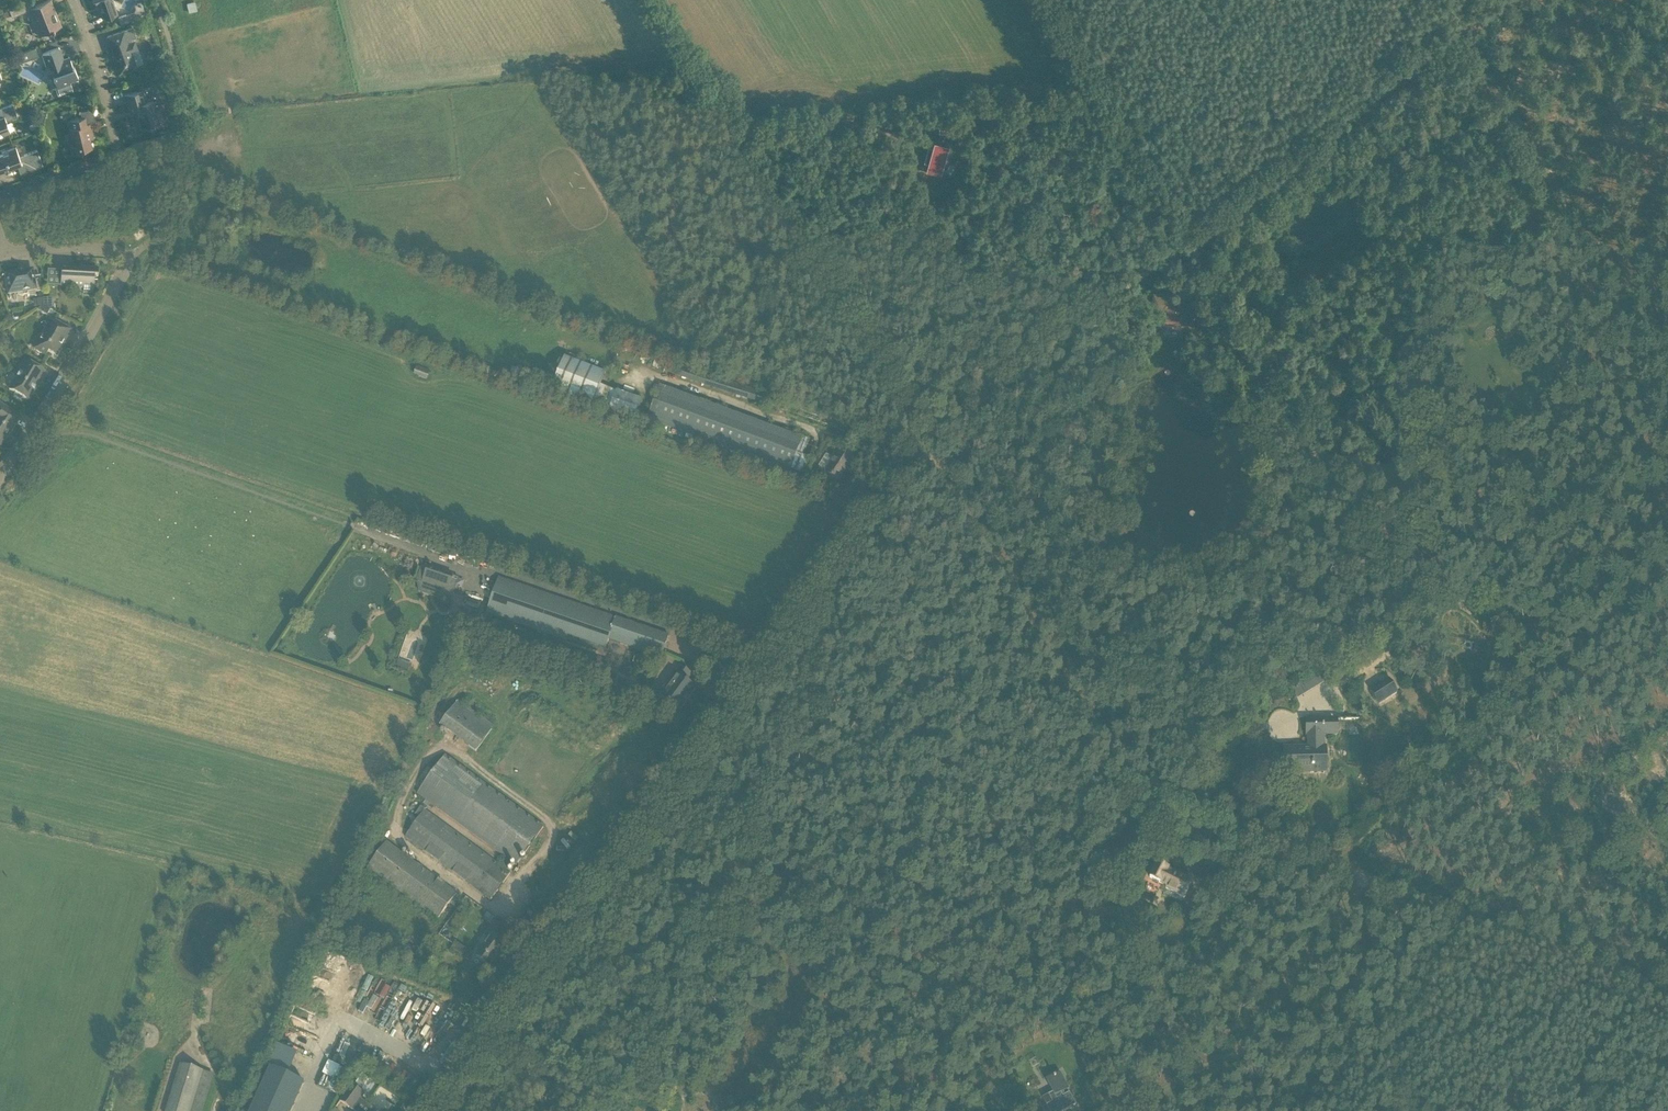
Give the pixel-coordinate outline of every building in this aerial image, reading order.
[(53,29),(54,28),(54,27),(61,24),(51,0),(47,0),(29,8),(39,33),(43,32),(44,36),(54,32),(53,29)] [(96,4),(98,3),(103,18),(118,13),(113,0),(95,0),(96,4)] [(201,8),(199,0),(197,0),(190,1),(192,10),(201,8)] [(126,13),(118,16),(120,23),(128,20),(145,14),(141,1),(134,3),(135,7),(134,11),(126,13)] [(12,16),(27,10),(24,3),(9,9),(12,16)] [(131,40),(131,38),(136,36),(132,26),(107,35),(114,54),(113,55),(119,72),(137,66),(131,50),(137,48),(134,39),(131,40)] [(35,47),(19,53),(22,60),(37,55),(35,48),(36,48),(35,47)] [(52,71),(57,86),(55,86),(58,94),(72,89),(73,89),(72,86),(70,82),(69,79),(78,76),(74,66),(73,66),(69,56),(63,58),(59,47),(42,53),(46,64),(45,64),(48,73),(52,71)] [(159,85),(166,83),(163,72),(156,74),(159,85)] [(144,88),(124,94),(129,111),(137,109),(138,114),(136,114),(140,128),(153,125),(153,124),(159,122),(155,108),(153,100),(157,99),(153,85),(144,88)] [(2,134),(10,131),(6,120),(17,115),(13,103),(0,107),(0,137),(3,136),(2,134)] [(83,116),(68,119),(71,133),(73,132),(76,144),(70,146),(72,153),(82,151),(81,148),(92,146),(90,137),(94,136),(90,122),(85,123),(83,116)] [(929,163),(927,167),(943,171),(950,143),(935,139),(931,155),(926,154),(924,162),(929,163)] [(16,146),(7,149),(7,148),(1,150),(2,153),(0,154),(0,171),(17,165),(20,173),(43,165),(37,149),(19,156),(16,146)] [(97,280),(98,269),(84,268),(84,271),(61,269),(60,287),(83,289),(83,293),(93,293),(94,279),(97,280)] [(36,296),(32,273),(18,275),(18,273),(1,276),(2,277),(4,276),(5,285),(7,284),(9,299),(10,299),(9,294),(17,293),(17,294),(19,295),(20,295),(22,296),(23,296),(36,297),(36,296)] [(1222,322),(1227,316),(1215,306),(1210,312),(1222,322)] [(47,316),(50,311),(43,307),(36,310),(47,316)] [(56,357),(71,331),(54,322),(49,332),(45,330),(40,339),(42,340),(36,351),(45,356),(47,352),(56,357)] [(1488,327),(1488,342),(1497,342),(1496,327),(1488,327)] [(1234,349),(1240,342),(1226,331),(1220,338),(1234,349)] [(591,407),(606,373),(567,358),(552,393),(591,407)] [(28,402),(44,373),(24,361),(16,374),(18,375),(9,391),(15,394),(13,397),(20,400),(21,398),(28,402)] [(659,385),(646,420),(789,474),(802,439),(659,385)] [(754,402),(757,392),(741,386),(737,397),(754,402)] [(634,421),(642,400),(615,391),(608,412),(634,421)] [(20,418),(0,405),(0,446),(20,418)] [(839,483),(854,459),(837,449),(831,458),(833,459),(824,473),(839,483)] [(453,594),(458,579),(422,566),(417,580),(422,582),(422,583),(453,594)] [(661,659),(669,635),(498,577),(486,614),(604,654),(609,640),(661,659)] [(1496,635),(1514,624),(1508,614),(1490,625),(1496,635)] [(1415,647),(1413,669),(1425,670),(1426,648),(1415,647)] [(678,709),(685,700),(694,688),(685,681),(690,674),(680,666),(675,674),(677,676),(663,698),(678,709)] [(1389,680),(1370,691),(1378,704),(1397,693),(1389,680)] [(475,752),(492,730),(456,703),(439,726),(475,752)] [(1307,748),(1283,749),(1284,773),(1326,772),(1326,748),(1325,748),(1323,748),(1323,743),(1322,731),(1322,728),(1323,728),(1324,728),(1324,726),(1323,726),(1322,726),(1322,722),(1322,721),(1322,720),(1314,720),(1306,720),(1306,728),(1306,732),(1306,735),(1309,735),(1309,748),(1307,748)] [(516,865),(543,827),(444,756),(417,794),(507,859),(501,867),(424,811),(405,838),(491,900),(510,874),(506,871),(512,863),(516,865)] [(437,920),(457,893),(386,841),(367,868),(437,920)] [(1184,898),(1192,881),(1168,870),(1168,869),(1157,863),(1152,873),(1149,878),(1166,887),(1166,889),(1174,893),(1184,898)] [(166,1110),(192,1110),(204,1072),(181,1065),(168,1106),(166,1110)] [(252,1110),(292,1110),(305,1083),(295,1079),(271,1068),(252,1110)] [(1046,1107),(1048,1110),(1068,1110),(1076,1106),(1069,1095),(1063,1098),(1061,1095),(1067,1091),(1059,1077),(1055,1079),(1053,1079),(1053,1080),(1047,1083),(1053,1094),(1048,1097),(1052,1104),(1046,1107)] [(365,1095),(351,1085),(339,1101),(353,1110),(365,1095)]
